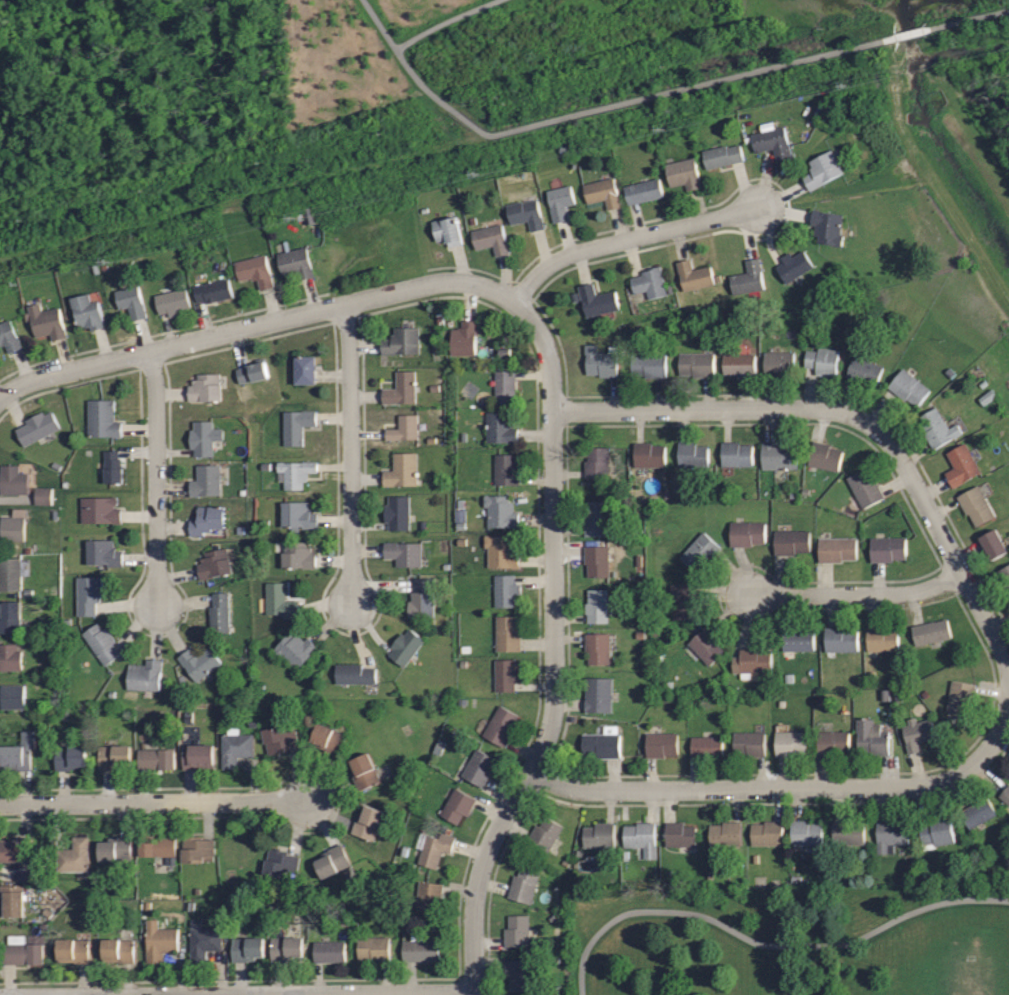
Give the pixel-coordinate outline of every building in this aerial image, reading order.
[(775,161),(771,147),(754,152),(750,134),(781,125),(789,157),(775,161)] [(706,168),(701,150),(725,144),(725,147),(738,143),(742,159),(706,168)] [(809,191),(801,177),(810,172),(807,168),(810,166),(807,161),(829,149),(842,173),(809,191)] [(687,191),(685,183),(671,186),(666,163),(695,156),(702,188),(687,191)] [(605,209),(602,198),(585,202),(581,184),(612,177),(619,206),(605,209)] [(625,205),(620,187),(657,178),(662,195),(625,205)] [(572,183),(549,189),(558,222),(572,219),(568,205),(577,202),(572,183)] [(509,204),(541,197),(548,227),(533,230),(531,220),(513,224),(509,204)] [(840,248),(816,244),(817,237),(811,236),(813,226),(808,225),(811,209),(842,214),(839,234),(843,235),(840,248)] [(435,221),(458,215),(465,243),(450,246),(448,238),(440,240),(435,221)] [(474,229),(504,222),(513,255),(498,259),(495,245),(478,249),(474,229)] [(285,249),(309,243),(317,276),(303,279),(299,265),(290,268),(285,249)] [(779,273),(775,267),(782,262),(780,258),(789,252),(792,257),(803,250),(813,267),(785,283),(779,273)] [(238,261),(270,253),(278,286),(264,290),(260,275),(243,280),(238,261)] [(731,292),(728,275),(747,272),(745,258),(758,256),(763,287),(731,292)] [(683,290),(675,261),(689,257),(692,270),(708,265),(713,282),(683,290)] [(647,298),(645,290),(633,293),(629,277),(641,274),(640,271),(659,266),(665,293),(647,298)] [(207,302),(207,299),(198,301),(194,286),(230,277),(234,296),(207,302)] [(583,316),(576,284),(590,281),(593,295),(613,290),(617,308),(583,316)] [(118,289),(141,284),(149,317),(135,320),(131,306),(123,308),(118,289)] [(169,317),(167,312),(159,314),(155,295),(186,288),(190,307),(179,309),(180,315),(169,317)] [(76,298),(99,292),(108,325),(93,329),(90,315),(81,317),(76,298)] [(41,311),(59,306),(67,337),(51,341),(49,333),(36,337),(27,303),(38,300),(41,311)] [(5,344),(0,346),(0,322),(9,318),(22,347),(9,353),(5,344)] [(472,336),(473,357),(449,357),(449,329),(456,328),(456,326),(460,326),(460,320),(476,320),(476,336),(472,336)] [(382,355),(381,338),(392,338),(392,335),(395,335),(395,328),(418,327),(419,353),(382,355)] [(598,345),(598,352),(607,352),(607,346),(615,346),(615,351),(617,351),(617,377),(599,377),(599,374),(586,374),(585,344),(598,344),(598,345)] [(835,378),(815,376),(815,368),(804,367),(805,350),(817,351),(818,347),(839,349),(835,378)] [(782,376),(764,376),(764,351),(794,351),(794,372),(782,372),(782,376)] [(643,378),(643,375),(630,375),(630,353),(666,352),(666,378),(643,378)] [(692,378),(692,374),(679,374),(678,353),(714,352),(714,378),(692,378)] [(749,373),(749,378),(738,378),(738,374),(725,374),(725,353),(757,352),(758,373),(749,373)] [(318,383),(298,383),(298,355),(319,355),(318,383)] [(874,388),(861,384),(861,386),(843,380),(852,356),(882,367),(874,388)] [(242,382),(238,368),(267,360),(271,377),(255,381),(254,379),(242,382)] [(915,408),(904,400),(902,402),(885,388),(900,368),(929,390),(915,408)] [(496,403),(495,370),(516,370),(516,389),(515,389),(516,402),(496,403)] [(380,404),(380,388),(394,388),(394,371),(412,371),(413,402),(380,404)] [(189,400),(189,385),(193,385),(193,374),(221,374),(221,383),(223,383),(223,399),(189,400)] [(89,436),(89,399),(115,399),(116,420),(122,420),(122,436),(89,436)] [(934,449),(924,433),(926,432),(917,418),(936,407),(950,430),(959,424),(963,431),(934,449)] [(303,445),(284,445),(284,410),(317,410),(317,425),(303,425),(303,445)] [(518,442),(487,442),(487,412),(510,412),(510,427),(518,427),(518,442)] [(25,448),(16,431),(28,425),(27,422),(43,413),(45,416),(52,413),(60,429),(25,448)] [(383,439),(383,429),(396,429),(396,414),(415,414),(416,439),(383,439)] [(213,423),(213,428),(222,428),(222,439),(213,439),(213,457),(195,457),(195,449),(192,449),(192,432),(194,432),(194,423),(213,423)] [(837,471),(807,463),(813,439),(830,443),(830,446),(843,449),(837,471)] [(677,467),(677,442),(696,441),(696,446),(707,446),(708,466),(677,467)] [(721,466),(721,441),(739,441),(739,444),(752,444),(752,466),(721,466)] [(665,466),(633,467),(633,442),(651,442),(651,445),(665,445),(665,466)] [(796,468),(762,468),(762,444),(796,442),(796,468)] [(953,487),(945,473),(954,468),(947,453),(965,443),(981,472),(953,487)] [(584,479),(583,461),(586,460),(586,447),(608,447),(609,478),(584,479)] [(106,482),(105,450),(120,450),(120,457),(123,457),(123,467),(125,467),(125,482),(106,482)] [(414,486),(381,486),(381,472),(390,472),(390,453),(414,452),(414,486)] [(517,485),(494,485),(494,455),(514,455),(514,468),(517,468),(517,485)] [(303,488),(285,488),(285,471),(276,471),(276,461),(318,461),(318,472),(308,472),(308,480),(303,480),(303,488)] [(30,494),(1,493),(1,472),(2,472),(2,464),(21,464),(21,472),(30,472),(30,494)] [(221,494),(190,494),(190,480),(196,480),(196,464),(221,464),(221,494)] [(862,508),(846,477),(865,466),(871,478),(874,476),(884,496),(862,508)] [(976,526),(969,512),(966,514),(957,497),(978,485),(994,516),(976,526)] [(39,506),(55,505),(55,489),(38,489),(39,506)] [(83,522),(82,497),(119,496),(119,503),(115,503),(115,508),(122,508),(123,522),(83,522)] [(387,532),(387,523),(383,523),(383,506),(386,506),(386,498),(407,497),(407,531),(387,532)] [(506,503),(510,503),(510,513),(515,513),(515,527),(487,527),(487,507),(483,507),(483,497),(506,497),(506,503)] [(583,536),(583,514),(585,514),(585,500),(608,500),(608,536),(583,536)] [(283,526),(283,501),(310,501),(310,508),(313,508),(313,512),(318,512),(319,526),(283,526)] [(205,536),(190,536),(190,516),(198,516),(198,506),(227,506),(227,526),(212,526),(212,531),(205,531),(205,536)] [(26,541),(2,540),(2,516),(26,516),(26,541)] [(751,547),(729,547),(729,521),(765,522),(764,544),(751,544),(751,547)] [(780,554),(774,554),(774,529),(809,529),(809,552),(794,552),(794,554),(780,554)] [(991,560),(980,537),(996,529),(1008,551),(991,560)] [(695,572),(679,557),(703,531),(721,547),(707,563),(705,561),(695,572)] [(870,562),(870,537),(905,536),(906,558),(892,558),(892,561),(870,562)] [(501,537),(511,537),(511,545),(515,545),(515,554),(517,554),(517,566),(488,567),(487,547),(484,547),(484,537),(501,537)] [(828,537),(856,537),(856,559),(842,559),(842,562),(818,562),(818,537),(828,537)] [(90,564),(90,539),(115,539),(115,551),(124,550),(124,563),(90,564)] [(286,539),(305,540),(304,546),(312,546),(312,548),(315,548),(314,553),(319,553),(318,568),(284,566),(286,539)] [(422,566),(397,566),(397,557),(384,557),(385,542),(422,542),(422,566)] [(586,578),(586,564),(583,564),(583,546),(608,546),(608,577),(586,578)] [(233,573),(202,580),(198,564),(201,563),(200,558),(205,557),(204,553),(228,547),(233,573)] [(24,591),(0,592),(0,559),(23,558),(24,591)] [(997,571),(1008,564),(1008,587),(1008,585),(1005,586),(997,571)] [(495,606),(495,575),(514,575),(515,583),(521,583),(521,593),(515,594),(515,606),(495,606)] [(79,617),(78,579),(104,579),(104,594),(100,594),(100,603),(96,603),(96,617),(79,617)] [(432,619),(407,619),(407,603),(411,603),(411,594),(414,594),(414,580),(432,580),(432,619)] [(287,599),(296,599),(296,618),(281,618),(281,614),(267,614),(267,582),(287,582),(287,599)] [(672,620),(670,584),(695,583),(696,603),(693,603),(694,618),(672,620)] [(605,621),(588,621),(588,589),(605,589),(605,621)] [(228,636),(222,636),(222,633),(212,633),(212,606),(215,606),(215,593),(230,593),(231,633),(228,633),(228,636)] [(20,634),(0,634),(0,610),(2,610),(2,600),(21,601),(20,634)] [(520,651),(495,651),(495,616),(517,617),(517,630),(520,630),(520,651)] [(916,645),(911,625),(947,617),(951,637),(916,645)] [(97,653),(93,656),(89,651),(93,648),(83,634),(98,624),(104,631),(106,630),(115,642),(113,644),(121,656),(106,667),(97,653)] [(708,666),(686,642),(705,625),(717,638),(715,640),(724,651),(708,666)] [(898,650),(867,650),(867,625),(885,625),(885,628),(899,628),(898,650)] [(858,651),(825,651),(825,626),(843,626),(843,628),(858,629),(858,651)] [(814,651),(782,650),(783,628),(814,629),(814,651)] [(403,669),(388,657),(393,650),(391,648),(401,634),(403,636),(408,630),(423,641),(403,669)] [(296,671),(281,657),(280,659),(271,651),(288,632),(293,637),(296,633),(304,641),(307,637),(318,648),(296,671)] [(610,663),(587,663),(587,650),(584,650),(584,632),(610,632),(610,663)] [(21,670),(0,670),(0,644),(16,644),(16,650),(21,650),(21,670)] [(196,683),(177,657),(189,648),(195,656),(208,647),(221,664),(196,683)] [(749,674),(749,679),(739,679),(739,674),(731,674),(731,658),(738,658),(738,649),(757,649),(757,652),(770,652),(770,674),(749,674)] [(161,660),(159,692),(126,690),(128,663),(146,664),(146,659),(161,660)] [(496,692),(495,660),(514,659),(514,672),(520,672),(521,683),(515,683),(515,691),(496,692)] [(372,670),(377,670),(377,685),(336,685),(336,666),(359,666),(359,670),(372,670)] [(967,714),(946,709),(952,678),(976,683),(973,701),(970,700),(967,714)] [(611,713),(584,712),(585,679),(612,679),(611,713)] [(24,709),(0,709),(0,685),(24,685),(24,709)] [(503,747),(482,735),(500,705),(518,715),(511,727),(514,729),(503,747)] [(906,723),(905,719),(915,717),(916,721),(930,717),(935,737),(917,742),(919,750),(908,753),(905,743),(906,743),(901,725),(906,723)] [(879,729),(889,729),(889,754),(870,754),(870,751),(857,751),(857,719),(871,719),(871,723),(879,723),(879,729)] [(335,730),(349,736),(339,758),(326,753),(326,751),(311,745),(320,723),(335,730)] [(268,755),(265,744),(264,744),(261,729),(283,725),(284,732),(295,730),(298,746),(286,748),(286,752),(268,755)] [(615,732),(620,732),(620,757),(597,758),(597,754),(582,755),(581,733),(602,732),(602,726),(615,726),(615,732)] [(239,728),(239,734),(252,734),(253,757),(237,757),(237,769),(222,769),(221,734),(228,734),(227,728),(239,728)] [(15,769),(0,769),(0,747),(22,746),(21,730),(33,730),(34,747),(30,748),(31,770),(15,771),(15,769)] [(780,755),(776,755),(776,730),(806,730),(807,752),(793,752),(793,755),(780,755)] [(817,755),(816,730),(848,730),(849,752),(835,752),(835,754),(817,755)] [(765,755),(747,755),(747,753),(733,753),(733,731),(765,731),(765,755)] [(646,756),(646,732),(677,732),(678,754),(664,754),(664,756),(646,756)] [(692,756),(691,735),(723,735),(723,756),(692,756)] [(99,770),(98,746),(130,745),(130,765),(122,766),(122,769),(114,769),(114,770),(99,770)] [(182,769),(182,746),(213,745),(214,768),(182,769)] [(55,771),(55,747),(86,746),(87,769),(70,769),(70,771),(55,771)] [(482,788),(461,776),(477,748),(495,759),(489,771),(491,772),(482,788)] [(138,749),(174,749),(174,770),(138,770),(138,749)] [(359,791),(352,778),(354,777),(347,762),(368,752),(375,768),(374,768),(380,781),(359,791)] [(999,796),(1008,784),(1008,805),(999,796)] [(457,824),(439,815),(454,787),(476,799),(467,816),(463,814),(457,824)] [(968,830),(959,812),(987,796),(996,814),(968,830)] [(373,841),(351,833),(356,819),(357,819),(362,804),(384,812),(373,841)] [(548,851),(526,838),(536,822),(540,824),(546,815),(564,825),(548,851)] [(922,852),(917,828),(930,825),(928,820),(949,816),(954,844),(934,847),(934,849),(922,852)] [(864,843),(833,843),(833,818),(851,818),(851,821),(864,821),(864,843)] [(893,843),(893,855),(876,855),(876,818),(894,818),(894,821),(908,821),(908,843),(893,843)] [(709,846),(709,823),(722,823),(722,820),(740,819),(741,845),(709,846)] [(751,845),(750,823),(764,822),(764,820),(782,819),(783,844),(751,845)] [(791,844),(790,819),(808,819),(808,822),(822,821),(822,844),(791,844)] [(583,846),(583,826),(595,826),(595,822),(614,821),(614,846),(583,846)] [(696,846),(666,846),(666,821),(684,821),(684,825),(696,825),(696,846)] [(622,848),(622,826),(635,826),(635,822),(654,822),(654,858),(642,859),(642,848),(622,848)] [(166,865),(165,857),(139,857),(139,836),(152,836),(152,831),(167,830),(167,836),(174,836),(175,865),(166,865)] [(436,869),(417,863),(426,835),(439,839),(441,832),(455,837),(450,854),(444,852),(443,854),(441,854),(436,869)] [(99,861),(99,842),(108,842),(108,838),(115,838),(115,836),(131,836),(131,860),(99,861)] [(212,861),(181,861),(181,849),(183,849),(183,836),(198,836),(198,840),(215,840),(215,856),(212,856),(212,861)] [(17,862),(0,862),(0,839),(16,839),(16,837),(32,837),(31,861),(17,861),(17,862)] [(56,872),(56,849),(72,848),(72,837),(88,837),(88,871),(56,872)] [(323,880),(314,861),(322,857),(321,854),(341,843),(351,865),(323,880)] [(284,877),(263,873),(269,848),(287,851),(287,854),(300,856),(296,873),(285,871),(284,877)] [(530,904),(506,896),(513,873),(517,875),(521,862),(540,868),(530,904)] [(20,870),(20,882),(34,882),(34,870),(20,870)] [(435,913),(415,911),(418,881),(442,884),(440,901),(436,901),(435,913)] [(1,900),(0,900),(0,886),(23,885),(23,892),(24,892),(24,917),(1,917),(1,900)] [(504,946),(504,927),(508,927),(508,914),(529,913),(529,946),(504,946)] [(162,963),(145,963),(146,919),(157,920),(157,928),(177,928),(177,951),(162,951),(162,963)] [(201,919),(201,928),(221,928),(222,950),(206,951),(206,962),(190,963),(190,919),(201,919)] [(284,932),(284,938),(302,937),(303,956),(293,957),(294,960),(271,962),(270,938),(273,938),(273,932),(284,932)] [(43,965),(2,964),(2,944),(7,944),(7,935),(24,935),(24,944),(28,944),(28,935),(44,935),(43,965)] [(423,935),(423,941),(438,941),(438,961),(402,961),(402,940),(411,941),(411,935),(423,935)] [(232,962),(231,938),(264,937),(264,956),(255,957),(255,960),(247,960),(247,962),(232,962)] [(371,962),(371,959),(357,959),(357,937),(388,937),(388,962),(371,962)] [(88,964),(57,962),(57,939),(75,939),(88,941),(88,964)] [(109,939),(134,939),(134,963),(119,963),(119,962),(103,962),(103,939),(109,939)] [(344,962),(313,962),(313,942),(344,942),(344,962)] [(509,991),(508,977),(505,977),(504,958),(529,958),(529,990),(509,991)]
